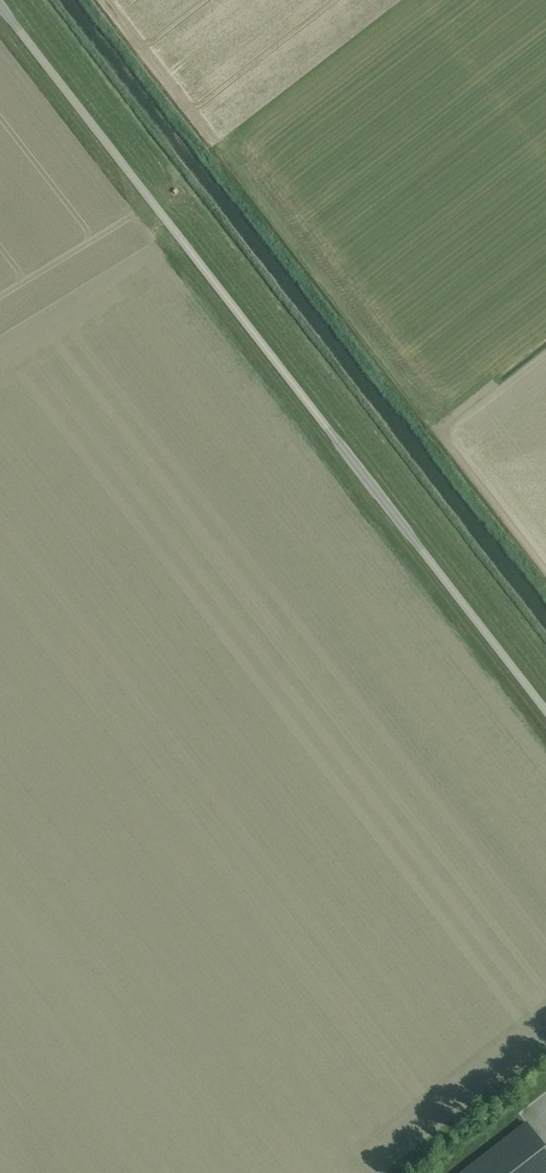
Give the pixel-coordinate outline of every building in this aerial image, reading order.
[(527,1123),(463,1172),(545,1172),(545,1148),(527,1123)]
